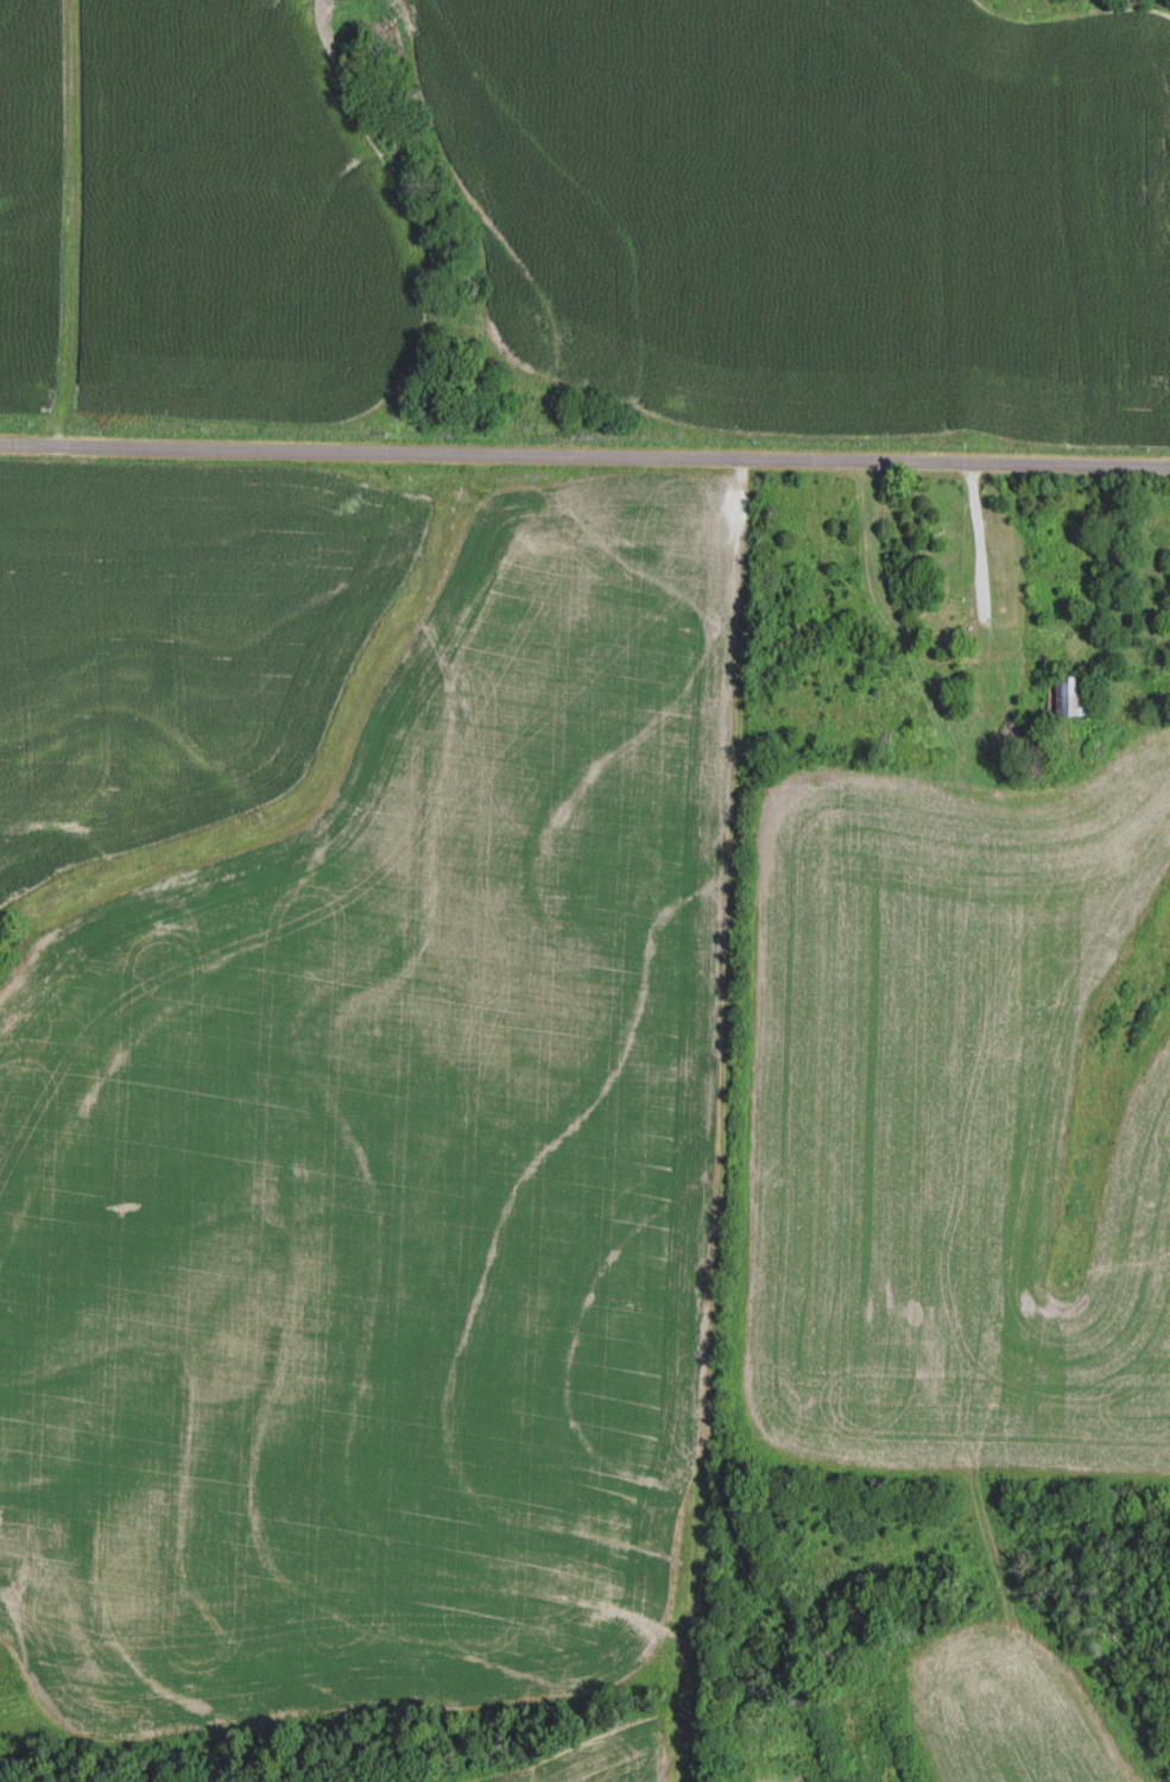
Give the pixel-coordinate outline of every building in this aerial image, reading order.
[(1046,675),(1046,714),(1093,714),(1093,675),(1046,675)]
